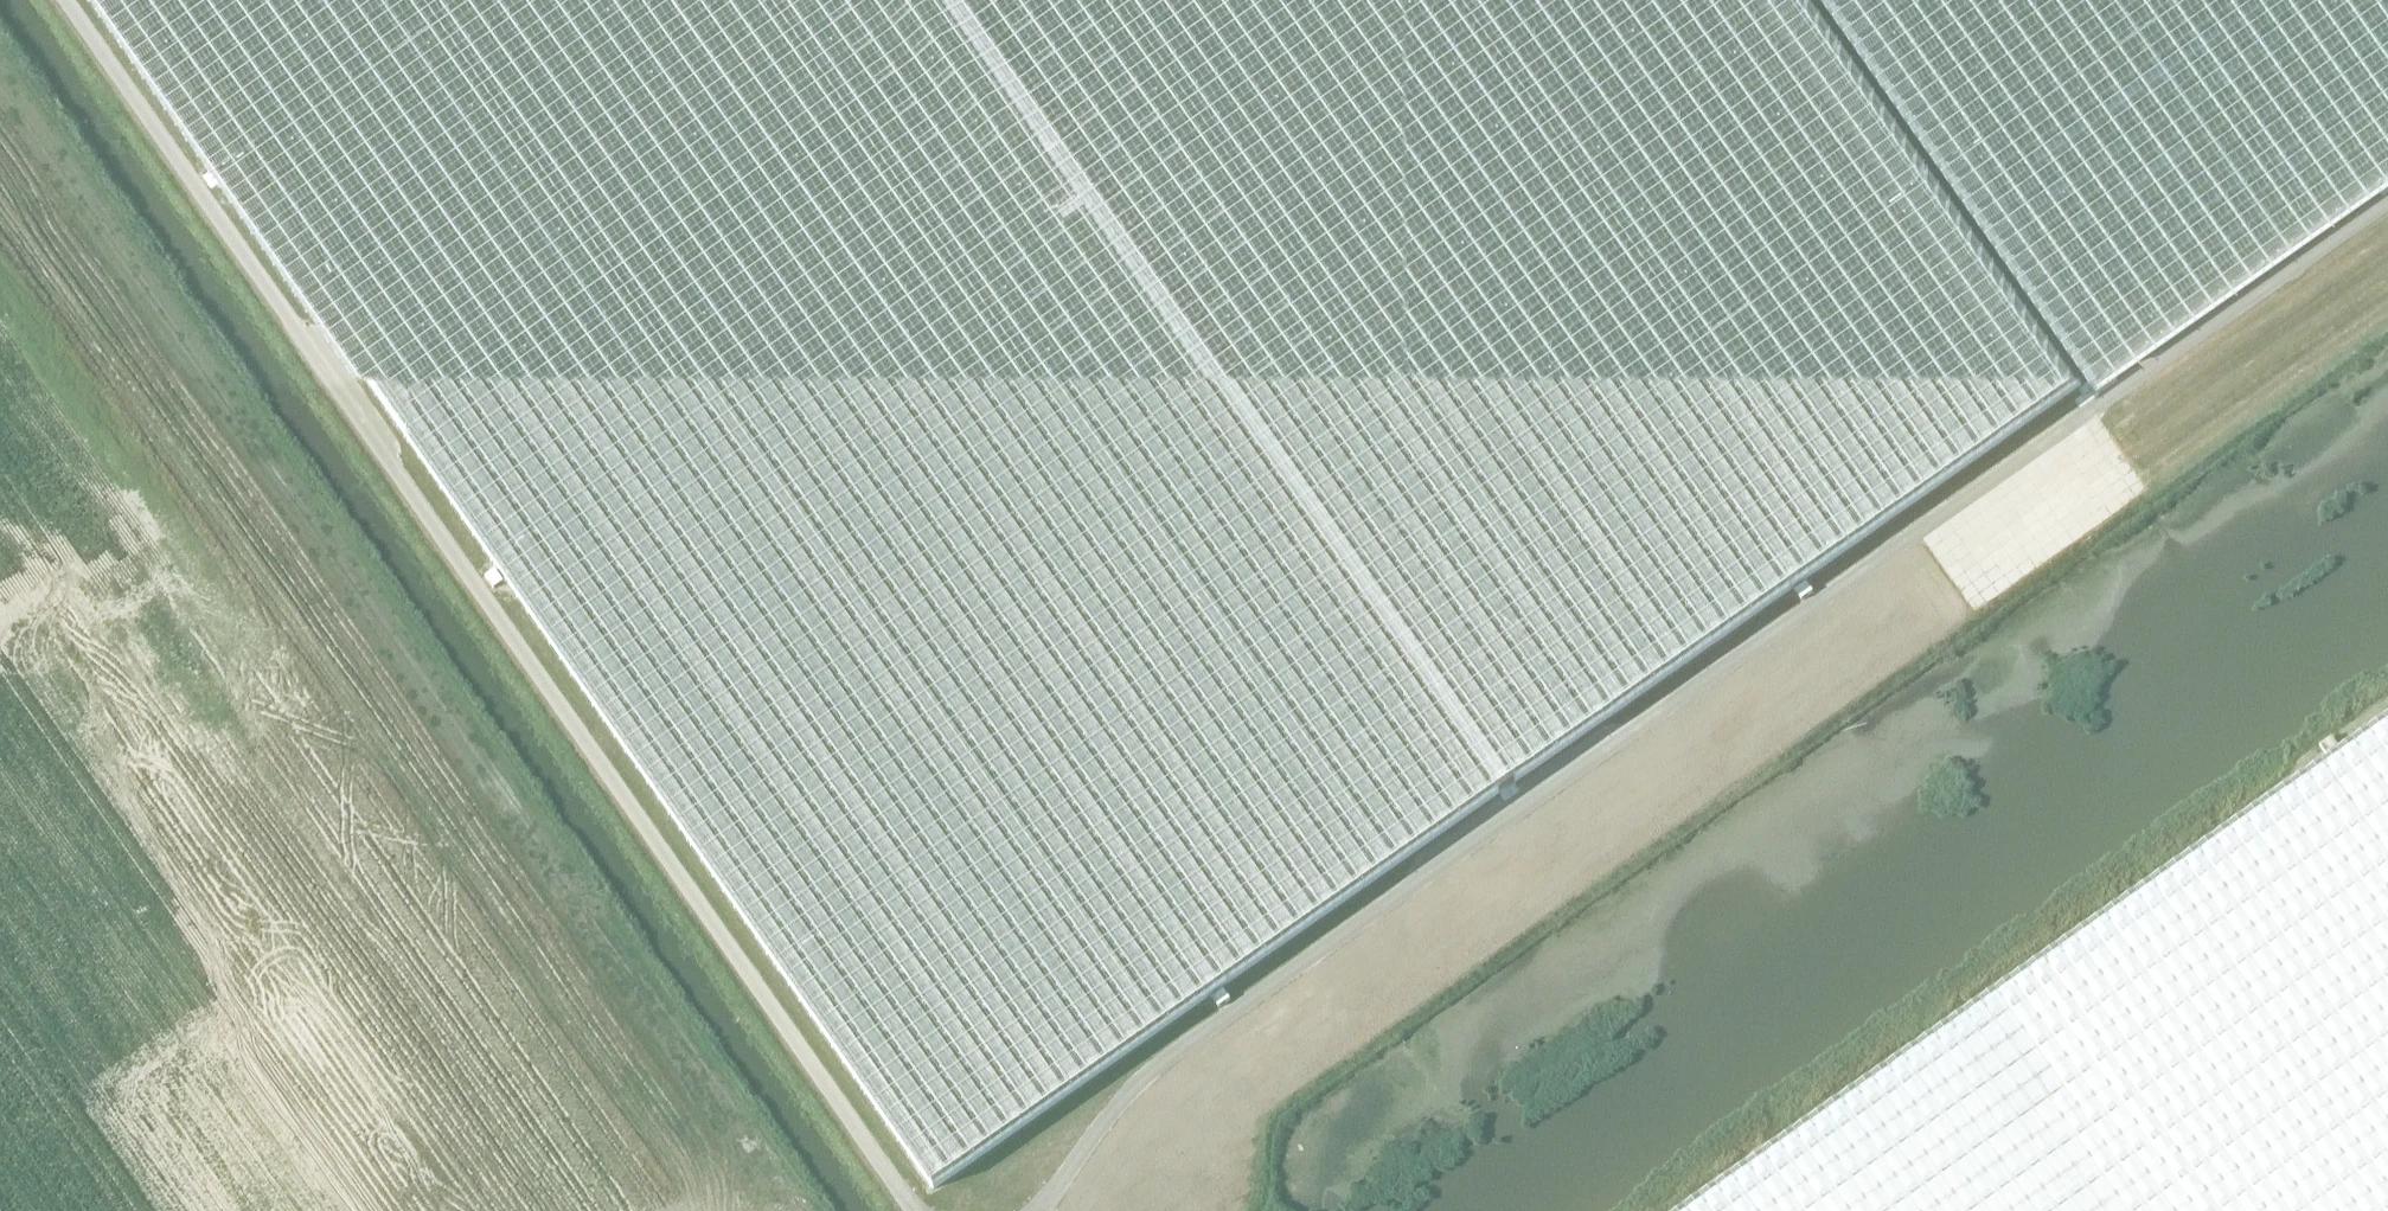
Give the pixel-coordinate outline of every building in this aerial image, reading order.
[(927,1191),(2069,408),(1783,0),(105,0),(927,1191)] [(2102,380),(2387,179),(2387,0),(1836,0),(2102,380)] [(1692,1210),(2387,1210),(2387,723),(1692,1210)]
